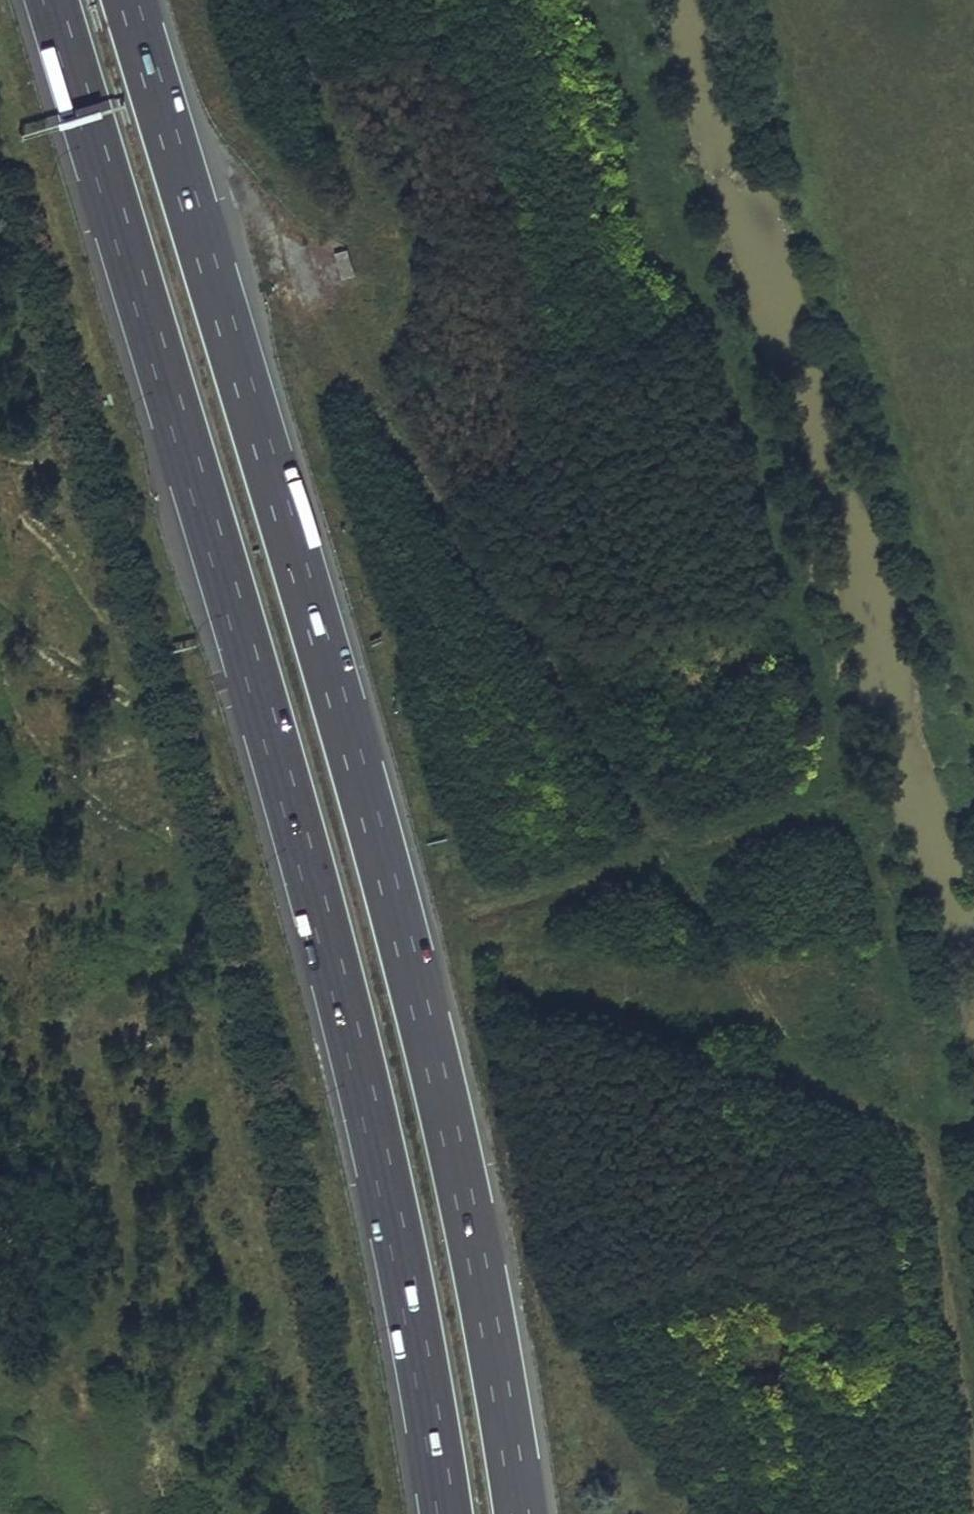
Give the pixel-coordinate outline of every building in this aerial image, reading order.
[(353,277),(344,249),(330,254),(339,280),(353,277)]
